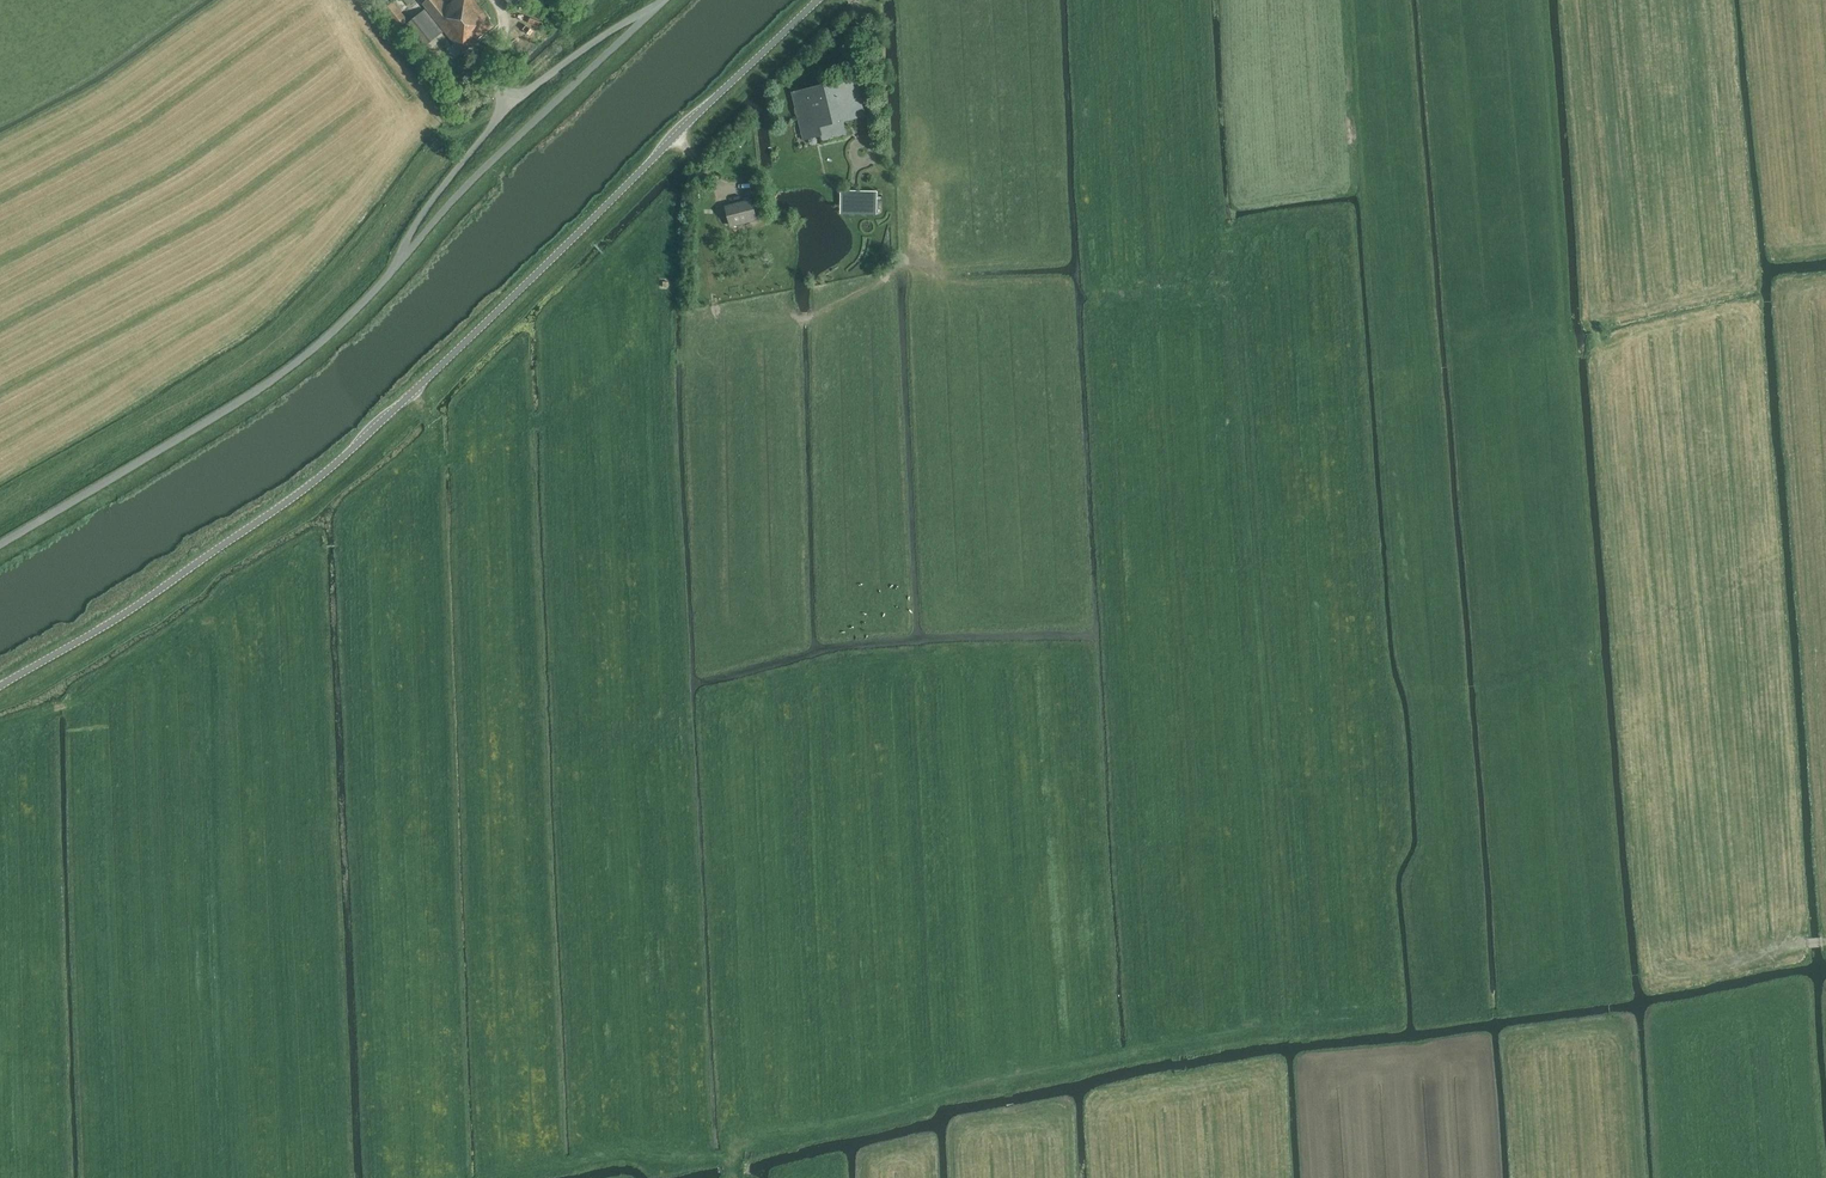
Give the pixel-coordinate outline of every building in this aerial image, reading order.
[(409,21),(402,12),(408,7),(402,0),(396,0),(384,10),(400,29),(409,21)] [(475,0),(454,0),(447,5),(443,0),(427,0),(422,4),(463,54),(496,26),(475,0)] [(421,51),(444,32),(425,9),(402,28),(421,51)] [(822,137),(845,132),(843,122),(866,116),(855,77),(792,92),(803,139),(821,135),(822,137)] [(841,190),(840,214),(877,215),(878,191),(841,190)] [(757,221),(752,199),(725,205),(730,227),(757,221)]
